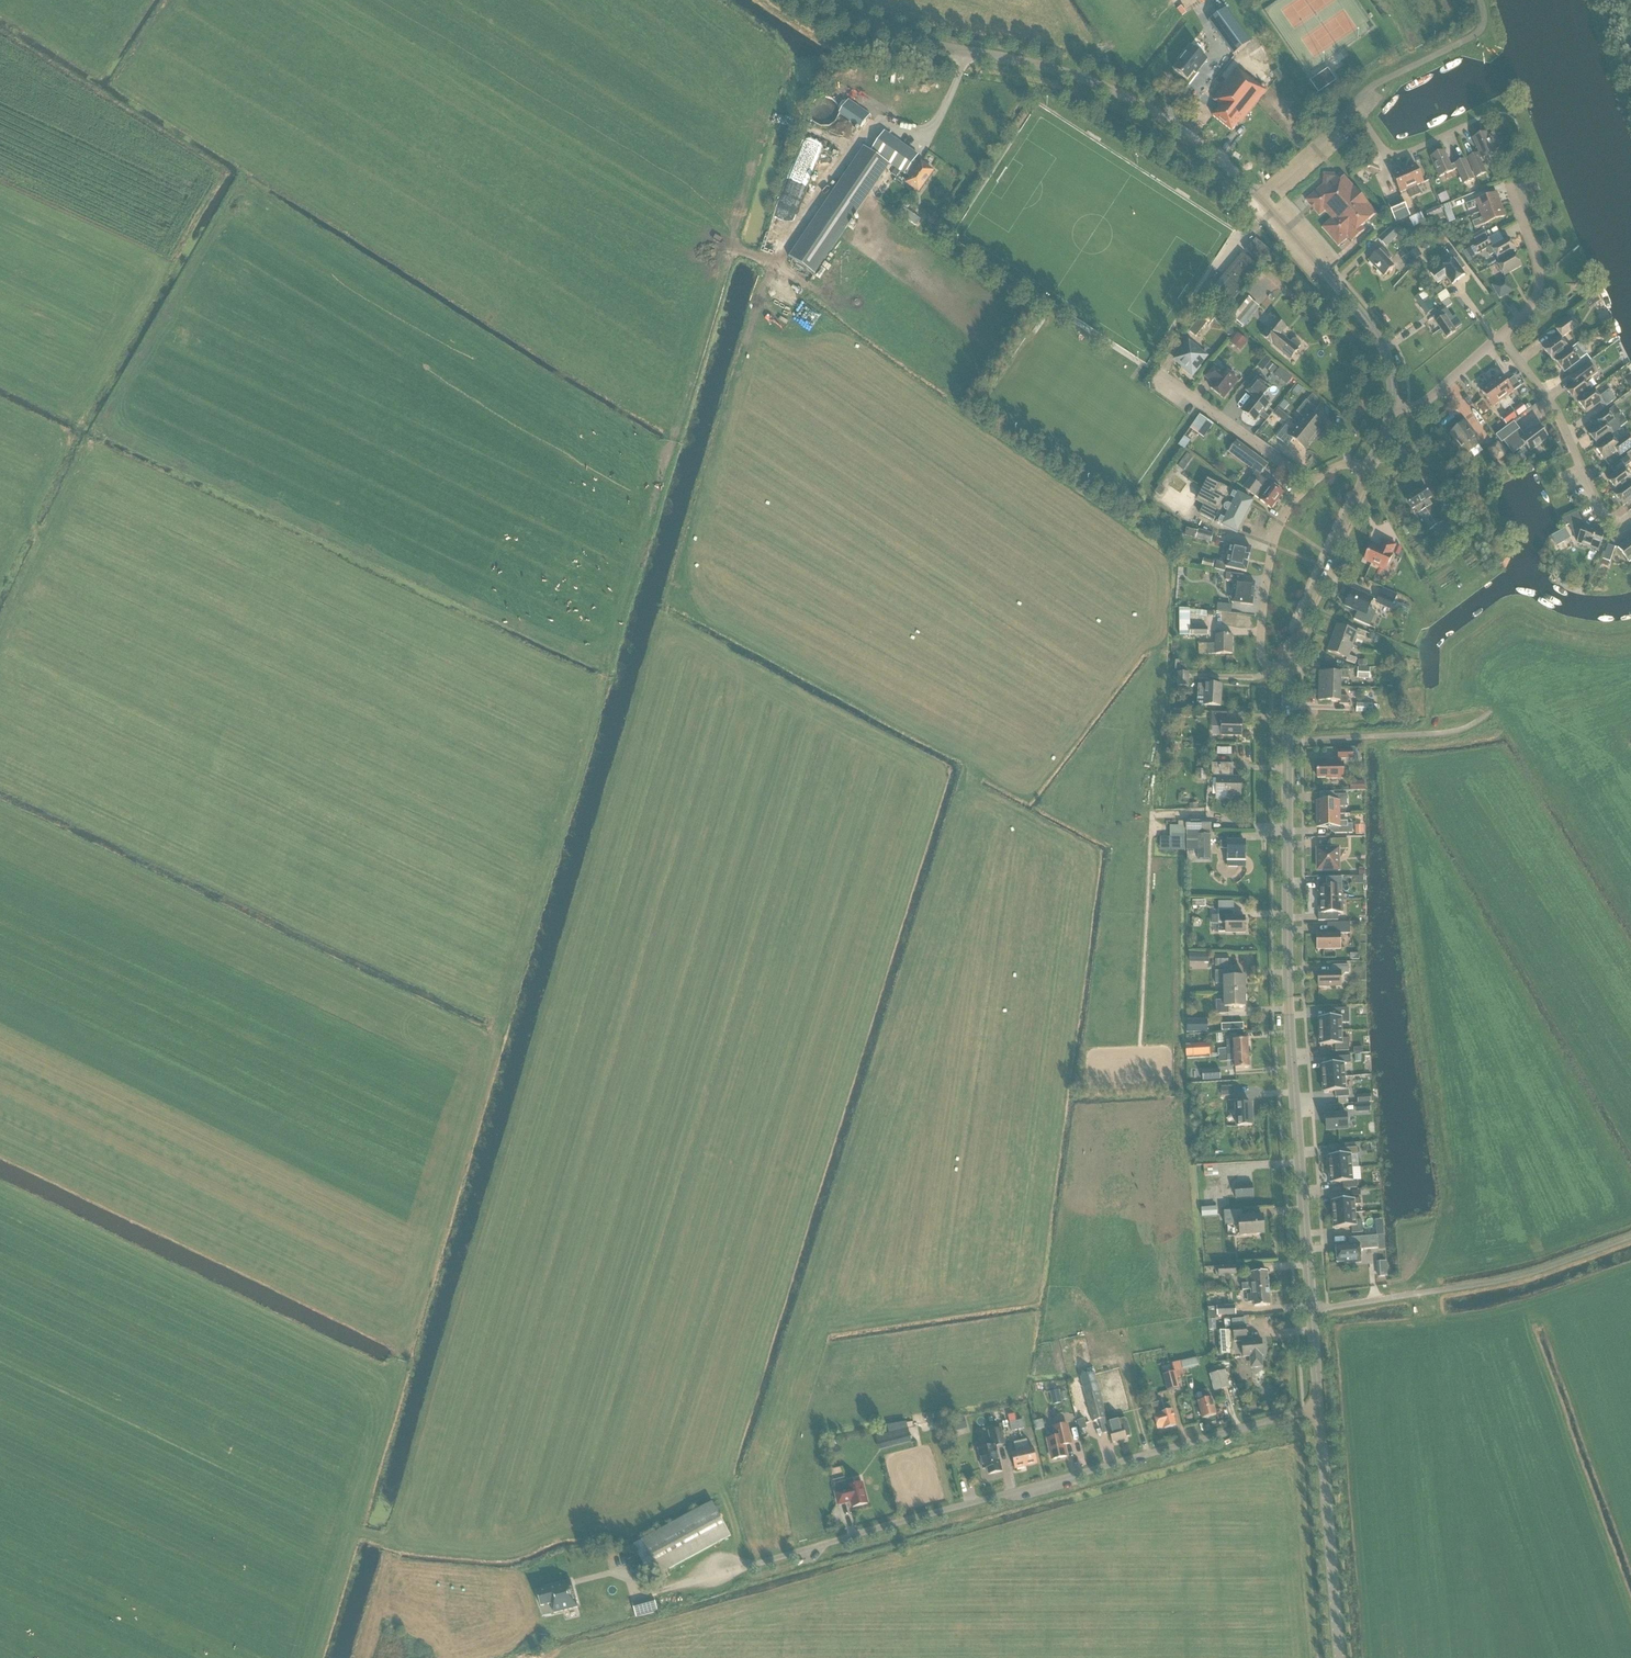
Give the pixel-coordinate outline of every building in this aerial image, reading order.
[(1233,59),(1251,45),(1225,12),(1208,26),(1233,59)] [(1179,62),(1173,69),(1187,80),(1194,73),(1196,74),(1207,60),(1190,46),(1178,60),(1179,62)] [(1336,78),(1329,67),(1310,80),(1318,91),(1336,78)] [(1220,106),(1212,116),(1232,131),(1239,122),(1241,123),(1266,91),(1238,69),(1213,101),(1220,106)] [(815,100),(811,108),(810,116),(813,123),(820,127),(829,127),(835,122),(839,115),(838,106),(832,100),(824,98),(815,100)] [(861,130),(870,117),(849,101),(839,114),(861,130)] [(917,156),(884,133),(871,152),(865,147),(789,257),(815,275),(891,166),(904,175),(905,174),(911,179),(907,184),(919,192),(934,172),(922,163),(919,167),(913,162),(917,156)] [(1480,159),(1495,153),(1487,133),(1473,139),(1479,154),(1468,158),(1474,173),(1476,178),(1487,174),(1480,159)] [(1439,178),(1453,172),(1459,185),(1473,178),(1465,160),(1451,166),(1444,152),(1430,158),(1439,178)] [(1404,170),(1416,197),(1421,194),(1417,186),(1424,183),(1416,165),(1404,170)] [(1416,197),(1404,170),(1392,175),(1400,193),(1407,190),(1411,199),(1416,197)] [(1338,246),(1348,238),(1352,242),(1365,230),(1362,227),(1376,213),(1344,177),(1340,180),(1335,175),(1324,174),(1323,185),(1306,200),(1319,216),(1325,211),(1332,219),(1322,228),(1338,246)] [(1453,198),(1445,182),(1435,187),(1443,203),(1453,198)] [(1477,205),(1480,213),(1501,205),(1496,193),(1476,200),(1476,201),(1466,204),(1468,211),(1475,208),(1474,206),(1477,205)] [(1410,216),(1403,199),(1388,205),(1396,223),(1410,216)] [(1463,209),(1460,200),(1449,204),(1452,213),(1463,209)] [(921,226),(929,216),(914,205),(906,216),(921,226)] [(1505,217),(1501,205),(1480,213),(1483,221),(1480,222),(1479,219),(1472,222),(1474,228),(1505,217)] [(1442,213),(1439,206),(1425,213),(1428,219),(1442,213)] [(1410,217),(1414,226),(1426,221),(1423,211),(1410,217)] [(1401,234),(1392,225),(1378,239),(1386,248),(1401,234)] [(1488,237),(1484,230),(1473,236),(1476,243),(1488,237)] [(1499,261),(1516,251),(1509,238),(1492,248),(1487,239),(1474,246),(1478,254),(1486,249),(1490,256),(1495,253),(1499,261)] [(1272,254),(1256,239),(1254,241),(1253,243),(1245,251),(1249,255),(1262,266),(1263,267),(1273,254),(1272,254)] [(1379,251),(1368,261),(1383,277),(1394,267),(1389,261),(1392,258),(1382,248),(1379,251)] [(1256,265),(1243,254),(1224,275),(1238,286),(1256,265)] [(1504,276),(1522,266),(1514,254),(1497,263),(1504,276)] [(844,265),(833,259),(830,265),(827,263),(822,271),(837,279),(844,265)] [(1431,274),(1438,283),(1446,277),(1452,285),(1465,275),(1454,260),(1442,268),(1441,266),(1431,274)] [(1514,292),(1506,278),(1491,286),(1499,300),(1514,292)] [(1209,303),(1222,314),(1240,293),(1227,282),(1209,303)] [(1443,291),(1440,287),(1433,291),(1441,303),(1451,297),(1446,290),(1443,291)] [(1428,289),(1416,297),(1427,314),(1439,307),(1428,289)] [(1244,327),(1259,308),(1244,295),(1228,314),(1244,327)] [(1446,309),(1433,318),(1436,322),(1436,323),(1446,338),(1455,332),(1453,329),(1461,324),(1455,316),(1453,318),(1446,309)] [(1215,317),(1206,310),(1189,332),(1196,337),(1208,323),(1210,325),(1215,317)] [(1577,327),(1570,318),(1556,329),(1562,338),(1577,327)] [(1298,350),(1300,346),(1300,343),(1296,340),(1293,340),(1290,343),(1285,339),(1286,338),(1281,334),(1286,328),(1276,320),(1262,336),(1272,345),(1290,360),(1298,350)] [(1242,350),(1250,340),(1239,332),(1231,342),(1242,350)] [(1544,349),(1552,361),(1568,349),(1559,337),(1544,349)] [(1192,376),(1200,367),(1199,366),(1206,356),(1189,343),(1175,360),(1184,367),(1183,369),(1192,376)] [(1580,360),(1571,349),(1555,361),(1564,372),(1572,366),(1576,371),(1591,360),(1586,355),(1580,360)] [(1272,361),(1263,370),(1270,377),(1279,367),(1272,361)] [(1566,390),(1575,401),(1590,390),(1584,383),(1597,373),(1590,364),(1571,379),(1574,384),(1566,390)] [(1214,383),(1210,388),(1223,398),(1237,381),(1224,371),(1223,372),(1214,365),(1204,377),(1211,382),(1212,381),(1214,383)] [(1502,376),(1491,383),(1509,407),(1514,403),(1508,396),(1514,391),(1502,376)] [(1254,397),(1243,412),(1255,422),(1269,405),(1262,399),(1270,388),(1257,378),(1247,391),(1254,397)] [(1505,410),(1509,407),(1491,383),(1481,391),(1493,407),(1499,403),(1505,410)] [(1591,392),(1587,395),(1578,402),(1586,413),(1600,403),(1604,408),(1616,399),(1609,390),(1597,399),(1591,392)] [(1298,424),(1315,438),(1325,427),(1312,416),(1318,409),(1306,400),(1297,412),(1303,417),(1298,424)] [(1526,410),(1522,404),(1514,411),(1518,416),(1526,410)] [(1607,412),(1596,420),(1600,425),(1588,434),(1597,445),(1613,433),(1609,428),(1615,423),(1607,412)] [(1502,417),(1507,424),(1513,419),(1508,413),(1502,417)] [(1214,425),(1200,415),(1190,429),(1204,439),(1214,425)] [(1456,441),(1454,443),(1465,456),(1481,443),(1465,423),(1450,434),(1456,441)] [(1315,438),(1298,424),(1292,431),(1286,425),(1276,437),(1287,446),(1293,439),(1306,450),(1315,438)] [(1530,452),(1549,438),(1539,426),(1525,437),(1519,430),(1504,441),(1513,454),(1525,445),(1530,452)] [(1611,437),(1595,449),(1604,460),(1616,451),(1620,456),(1630,448),(1630,438),(1628,434),(1616,443),(1611,437)] [(1267,465),(1263,462),(1237,442),(1229,452),(1259,475),(1267,465)] [(1489,451),(1496,461),(1507,452),(1500,443),(1489,451)] [(1186,469),(1194,455),(1187,452),(1179,465),(1186,469)] [(1630,480),(1630,478),(1624,468),(1630,463),(1630,460),(1627,456),(1615,465),(1620,471),(1608,480),(1616,491),(1630,480)] [(1283,493),(1260,476),(1255,482),(1250,479),(1243,488),(1271,509),(1283,493)] [(1233,492),(1209,480),(1206,481),(1198,497),(1198,502),(1205,505),(1200,515),(1237,534),(1253,502),(1233,493),(1233,492)] [(1630,482),(1614,494),(1623,506),(1630,500),(1630,483),(1630,482)] [(1155,492),(1157,493),(1160,496),(1165,490),(1160,486),(1155,492)] [(1431,498),(1424,487),(1405,500),(1412,510),(1415,508),(1429,530),(1445,520),(1435,503),(1432,505),(1428,500),(1431,498)] [(1584,525),(1580,518),(1568,524),(1577,543),(1598,551),(1604,533),(1584,525)] [(1211,542),(1213,534),(1198,530),(1196,539),(1211,542)] [(1619,548),(1629,562),(1630,561),(1630,539),(1619,548)] [(1391,556),(1396,546),(1383,540),(1378,550),(1371,546),(1365,560),(1386,569),(1392,556),(1391,556)] [(1226,568),(1246,572),(1251,549),(1231,544),(1226,564),(1216,562),(1215,570),(1225,572),(1226,568)] [(1615,548),(1608,545),(1603,559),(1610,561),(1615,548)] [(1252,606),(1254,583),(1242,582),(1243,575),(1226,573),(1225,581),(1234,582),(1232,598),(1241,599),(1240,604),(1252,606)] [(1381,594),(1394,600),(1397,595),(1383,589),(1381,594)] [(1373,601),(1365,597),(1364,598),(1351,592),(1344,606),(1357,612),(1354,620),(1370,626),(1376,612),(1370,608),(1373,601)] [(1394,600),(1381,594),(1377,604),(1390,610),(1394,600)] [(1332,638),(1353,646),(1357,635),(1365,638),(1367,633),(1358,630),(1357,632),(1337,625),(1332,638)] [(1208,636),(1208,627),(1190,627),(1190,635),(1190,636),(1208,636)] [(1215,654),(1233,654),(1233,636),(1215,636),(1215,645),(1207,645),(1207,653),(1215,653),(1215,654)] [(1353,646),(1332,638),(1328,651),(1347,659),(1346,661),(1355,665),(1357,659),(1349,656),(1353,646)] [(1370,668),(1357,668),(1357,679),(1370,679),(1370,668)] [(1319,687),(1340,687),(1341,679),(1349,679),(1349,671),(1340,670),(1340,673),(1320,672),(1319,687)] [(1189,673),(1177,673),(1177,687),(1189,687),(1189,673)] [(1221,706),(1222,686),(1205,685),(1199,685),(1197,704),(1204,705),(1221,706)] [(1340,687),(1319,687),(1319,701),(1339,702),(1339,704),(1348,705),(1348,696),(1340,696),(1340,687)] [(1242,736),(1242,720),(1227,720),(1227,713),(1212,713),(1211,727),(1221,728),(1221,736),(1242,736)] [(1343,763),(1326,763),(1326,764),(1317,764),(1317,778),(1326,778),(1326,779),(1343,778),(1343,763)] [(1228,778),(1228,764),(1211,764),(1211,773),(1218,773),(1217,777),(1216,776),(1216,798),(1232,799),(1232,796),(1240,796),(1241,778),(1228,778)] [(1317,814),(1339,814),(1339,807),(1347,807),(1347,795),(1334,795),(1334,801),(1317,802),(1317,814)] [(1339,814),(1317,814),(1317,827),(1325,827),(1334,834),(1353,833),(1352,824),(1348,824),(1347,821),(1339,821),(1339,814)] [(1195,831),(1209,831),(1211,831),(1211,818),(1186,819),(1186,831),(1195,831)] [(1172,850),(1185,850),(1185,825),(1173,825),(1172,850)] [(1198,835),(1198,851),(1211,851),(1211,835),(1209,835),(1209,831),(1195,831),(1195,835),(1198,835)] [(1330,841),(1332,841),(1332,849),(1317,849),(1318,870),(1339,870),(1338,849),(1348,849),(1348,840),(1330,840),(1330,841)] [(1245,862),(1245,842),(1227,842),(1220,842),(1220,849),(1227,849),(1227,862),(1245,862)] [(1320,887),(1320,900),(1342,900),(1342,886),(1334,886),(1334,879),(1317,879),(1318,887),(1320,887)] [(1342,913),(1342,900),(1320,900),(1320,913),(1318,913),(1318,921),(1338,920),(1338,913),(1342,913)] [(1234,902),(1229,902),(1218,902),(1218,923),(1225,923),(1225,932),(1245,932),(1245,918),(1234,918),(1234,902)] [(1333,934),(1317,934),(1317,949),(1340,949),(1340,934),(1350,934),(1350,923),(1333,923),(1333,934)] [(1192,964),(1211,963),(1211,955),(1192,956),(1192,964)] [(1228,966),(1228,955),(1215,955),(1216,967),(1228,966)] [(1333,972),(1318,972),(1318,987),(1341,987),(1341,974),(1349,974),(1349,966),(1333,966),(1333,972)] [(1223,992),(1245,992),(1245,977),(1228,978),(1228,971),(1215,971),(1216,985),(1223,984),(1223,992)] [(1245,1007),(1245,992),(1223,992),(1223,1001),(1216,1001),(1216,1014),(1229,1014),(1229,1007),(1245,1007)] [(1348,1009),(1328,1010),(1328,1018),(1320,1018),(1320,1032),(1342,1031),(1341,1023),(1348,1023),(1348,1009)] [(1208,1032),(1207,1020),(1193,1020),(1193,1033),(1208,1032)] [(1342,1031),(1320,1032),(1321,1045),(1335,1045),(1335,1049),(1349,1049),(1348,1039),(1342,1039),(1342,1031)] [(1247,1040),(1227,1041),(1228,1050),(1219,1050),(1219,1056),(1228,1055),(1234,1055),(1248,1054),(1247,1040)] [(1210,1055),(1209,1044),(1193,1044),(1194,1056),(1210,1055)] [(1248,1054),(1234,1055),(1235,1069),(1249,1068),(1248,1054)] [(1350,1056),(1331,1058),(1331,1064),(1322,1065),(1323,1079),(1345,1077),(1344,1064),(1351,1063),(1350,1056)] [(1204,1080),(1222,1079),(1222,1069),(1204,1070),(1204,1080)] [(1345,1077),(1323,1079),(1324,1092),(1335,1091),(1336,1098),(1349,1097),(1349,1090),(1346,1090),(1345,1077)] [(1221,1086),(1221,1096),(1236,1095),(1236,1085),(1221,1086)] [(1251,1105),(1237,1106),(1238,1127),(1252,1126),(1251,1105)] [(1348,1129),(1346,1112),(1325,1114),(1326,1131),(1348,1129)] [(1358,1155),(1358,1148),(1343,1149),(1344,1155),(1329,1157),(1330,1170),(1351,1168),(1350,1156),(1358,1155)] [(1217,1176),(1217,1165),(1204,1166),(1205,1176),(1217,1176)] [(1352,1182),(1351,1168),(1330,1170),(1331,1183),(1344,1182),(1344,1190),(1358,1189),(1357,1181),(1352,1182)] [(1235,1187),(1236,1201),(1254,1199),(1253,1185),(1235,1187)] [(1355,1214),(1354,1200),(1332,1202),(1333,1215),(1355,1214)] [(1204,1216),(1219,1214),(1218,1205),(1202,1207),(1204,1216)] [(1244,1217),(1244,1210),(1224,1212),(1225,1225),(1239,1224),(1240,1236),(1264,1234),(1263,1216),(1244,1217)] [(1355,1214),(1333,1215),(1334,1229),(1352,1228),(1352,1234),(1363,1233),(1362,1221),(1355,1222),(1355,1214)] [(1337,1263),(1344,1262),(1344,1264),(1361,1263),(1360,1250),(1385,1248),(1384,1235),(1349,1238),(1350,1245),(1343,1245),(1343,1247),(1336,1247),(1337,1263)] [(1237,1276),(1237,1265),(1218,1267),(1219,1277),(1237,1276)] [(1243,1290),(1253,1290),(1268,1289),(1267,1272),(1251,1273),(1252,1276),(1246,1276),(1247,1284),(1243,1284),(1243,1290)] [(1270,1306),(1268,1289),(1253,1290),(1253,1294),(1248,1295),(1248,1303),(1254,1303),(1254,1307),(1270,1306)] [(1236,1315),(1235,1305),(1217,1307),(1217,1312),(1208,1313),(1209,1320),(1218,1319),(1218,1316),(1236,1315)] [(1233,1327),(1234,1342),(1242,1342),(1243,1357),(1250,1356),(1250,1363),(1252,1365),(1254,1367),(1257,1368),(1260,1367),(1262,1365),(1262,1362),(1262,1356),(1263,1355),(1262,1340),(1247,1341),(1246,1325),(1233,1327)] [(1232,1349),(1230,1331),(1218,1331),(1220,1355),(1230,1354),(1230,1349),(1232,1349)] [(1243,1378),(1252,1377),(1250,1359),(1248,1360),(1248,1362),(1241,1363),(1243,1378)] [(1215,1391),(1229,1387),(1225,1371),(1223,1366),(1209,1370),(1210,1375),(1215,1391)] [(1176,1378),(1184,1376),(1182,1369),(1164,1375),(1168,1391),(1179,1389),(1176,1378)] [(1121,1420),(1106,1424),(1105,1418),(1094,1376),(1081,1379),(1093,1422),(1099,1420),(1103,1434),(1110,1432),(1113,1443),(1126,1439),(1123,1427),(1122,1427),(1121,1420)] [(1062,1403),(1060,1390),(1050,1392),(1053,1405),(1062,1403)] [(1198,1401),(1203,1419),(1216,1415),(1212,1398),(1209,1399),(1207,1390),(1201,1391),(1204,1400),(1198,1401)] [(1151,1404),(1154,1416),(1158,1429),(1164,1428),(1164,1429),(1176,1426),(1172,1410),(1171,1410),(1169,1403),(1163,1405),(1162,1401),(1151,1404)] [(1016,1422),(1018,1430),(1024,1429),(1022,1420),(1016,1422)] [(1018,1430),(1016,1422),(1010,1423),(1012,1432),(1018,1430)] [(1051,1453),(1052,1460),(1067,1457),(1063,1441),(1070,1440),(1067,1424),(1054,1427),(1056,1437),(1048,1439),(1049,1445),(1048,1447),(1049,1452),(1051,1453)] [(907,1426),(876,1435),(879,1448),(911,1439),(907,1426)] [(987,1468),(989,1475),(1002,1472),(996,1447),(1004,1445),(1000,1429),(989,1431),(993,1447),(978,1450),(983,1469),(987,1468)] [(1020,1441),(1026,1466),(1037,1464),(1034,1449),(1029,1450),(1027,1440),(1020,1441)] [(1026,1466),(1020,1441),(1014,1443),(1016,1453),(1011,1454),(1015,1469),(1026,1466)] [(853,1508),(867,1504),(862,1484),(854,1486),(852,1480),(847,1481),(848,1487),(853,1508)] [(651,1579),(660,1574),(731,1536),(713,1502),(633,1545),(642,1562),(651,1579)] [(551,1604),(554,1613),(578,1607),(571,1581),(546,1587),(546,1590),(537,1592),(541,1606),(551,1604)] [(638,1617),(659,1609),(654,1596),(633,1604),(638,1617)]
